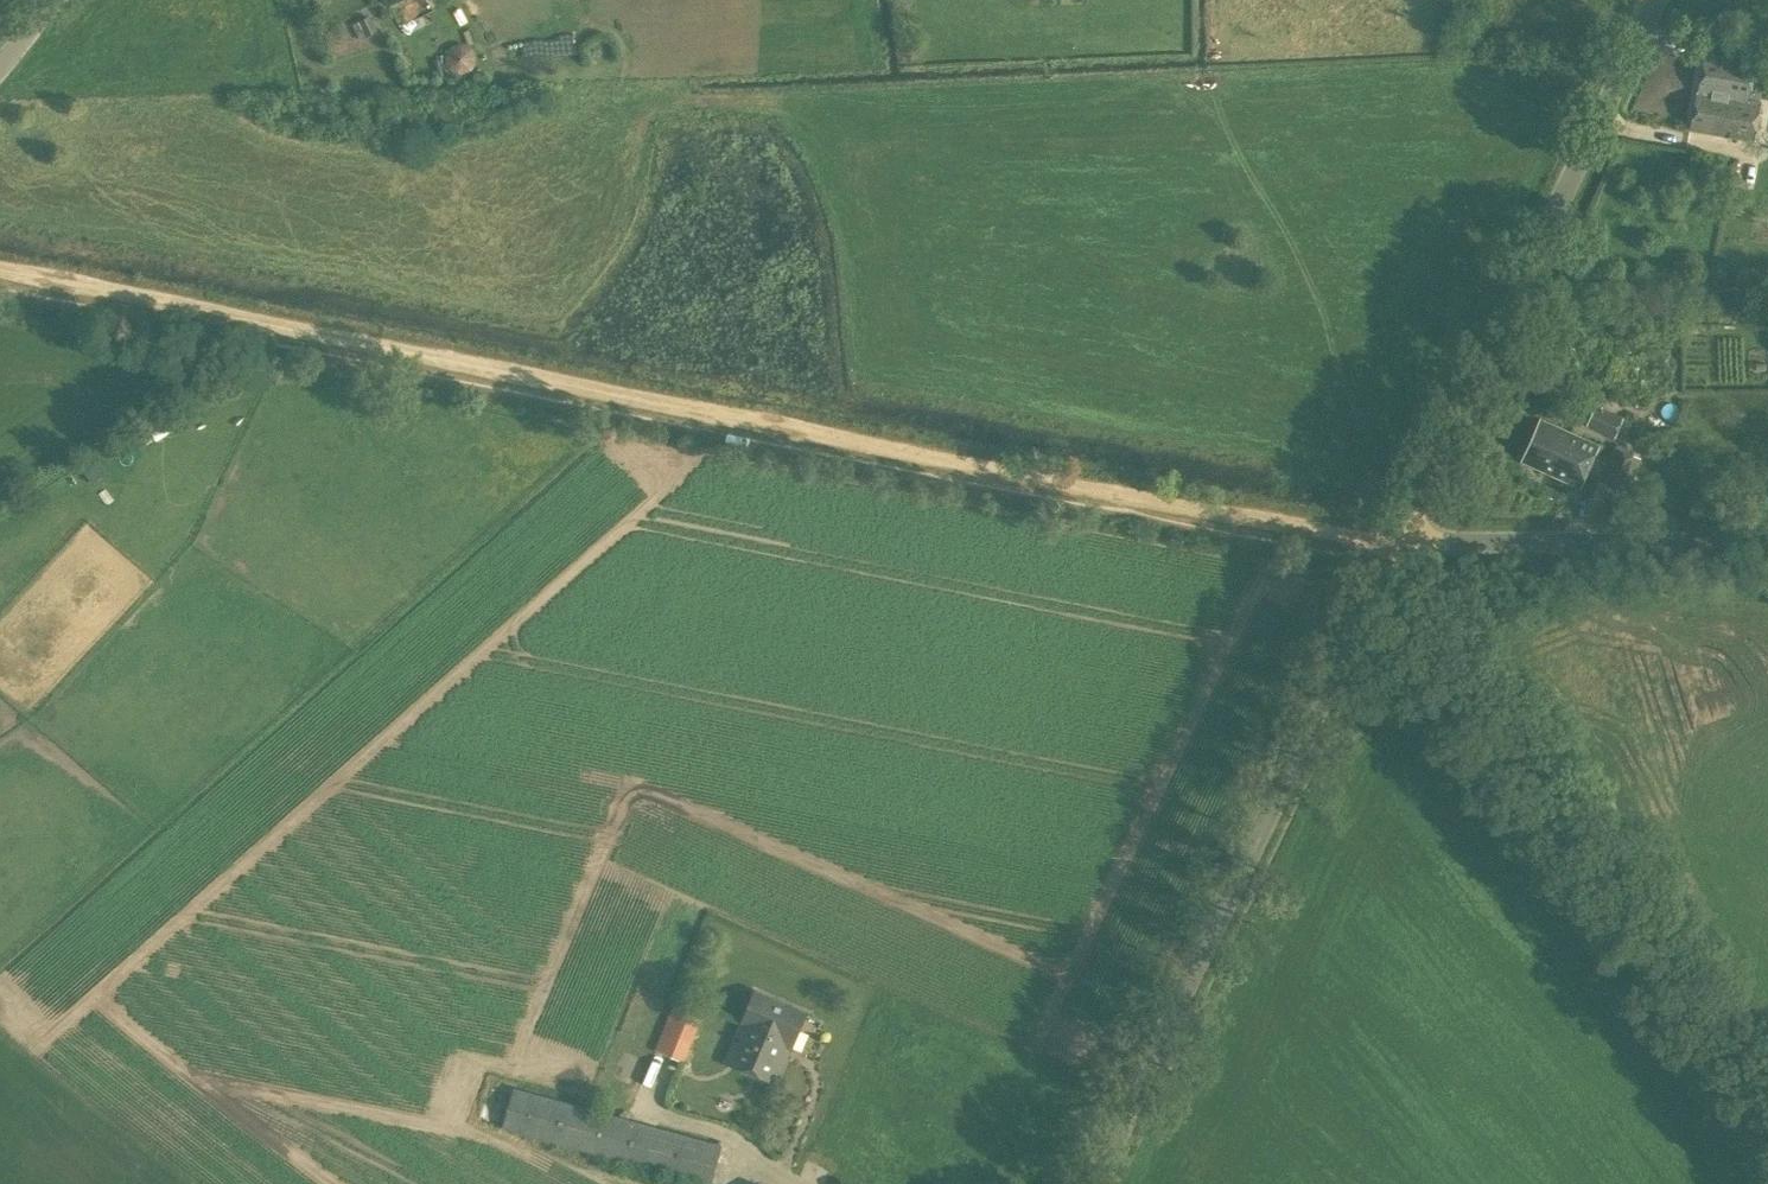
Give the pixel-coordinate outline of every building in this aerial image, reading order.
[(353,24),(361,38),(377,29),(369,15),(353,24)] [(445,50),(449,72),(473,67),(469,45),(445,50)] [(1699,91),(1692,129),(1753,141),(1760,103),(1752,101),(1759,63),(1708,53),(1701,91),(1699,91)] [(1687,319),(1687,328),(1697,328),(1697,319),(1687,319)] [(1565,333),(1570,342),(1579,336),(1574,328),(1565,333)] [(1586,424),(1613,438),(1623,418),(1596,405),(1586,424)] [(1523,462),(1580,487),(1598,445),(1542,420),(1523,462)] [(1637,463),(1634,456),(1614,447),(1601,475),(1603,482),(1623,491),(1637,463)] [(807,1012),(755,991),(743,1020),(769,1031),(762,1047),(788,1058),(807,1012)] [(655,1049),(683,1062),(702,1019),(673,1006),(655,1049)] [(726,1061),(777,1082),(788,1058),(762,1047),(769,1031),(743,1020),(726,1061)] [(513,1087),(502,1128),(704,1183),(711,1183),(722,1144),(513,1087)]
